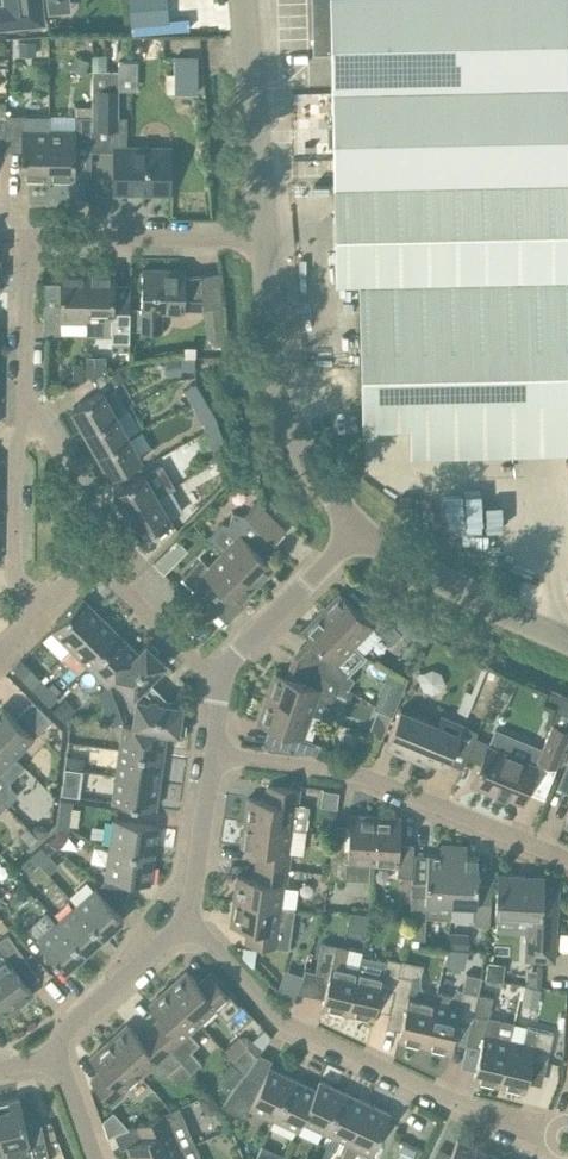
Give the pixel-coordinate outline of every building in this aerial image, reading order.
[(0,3),(0,28),(46,23),(43,0),(3,0),(4,3),(0,3)] [(315,52),(332,53),(332,87),(567,84),(567,0),(314,0),(315,52)] [(120,69),(93,69),(92,99),(97,100),(97,126),(119,127),(120,69)] [(197,91),(197,72),(169,73),(169,92),(197,91)] [(332,87),(334,182),(567,178),(567,84),(332,87)] [(76,128),(51,128),(50,179),(75,179),(75,145),(92,146),(93,106),(76,105),(76,128)] [(49,115),(8,114),(7,119),(6,144),(22,144),(22,178),(50,179),(51,128),(49,128),(49,115)] [(171,146),(115,145),(115,191),(170,192),(171,146)] [(334,182),(336,279),(359,278),(567,272),(567,178),(334,182)] [(185,311),(186,269),(143,268),(142,310),(131,310),(131,325),(142,325),(142,331),(161,331),(162,311),(185,311)] [(88,321),(89,270),(61,269),(61,303),(44,302),(44,333),(62,333),(62,321),(88,321)] [(129,348),(130,304),(114,304),(114,270),(89,270),(88,321),(88,333),(112,334),(112,348),(129,348)] [(219,271),(202,272),(207,342),(224,341),(219,271)] [(359,278),(362,422),(410,421),(411,451),(567,448),(567,272),(359,278)] [(196,355),(182,355),(182,368),(196,369),(196,355)] [(73,377),(84,378),(85,364),(73,363),(73,377)] [(122,370),(106,379),(111,387),(127,378),(122,370)] [(192,401),(204,394),(197,382),(185,389),(192,401)] [(71,408),(84,431),(117,412),(125,407),(126,406),(116,389),(107,394),(104,389),(92,396),(71,408)] [(204,394),(192,401),(198,411),(210,404),(204,394)] [(117,412),(84,431),(98,453),(130,435),(117,412)] [(219,423),(206,428),(215,454),(226,445),(219,423)] [(130,435),(98,453),(111,476),(143,458),(130,435)] [(226,445),(215,454),(219,464),(232,459),(226,445)] [(145,473),(114,491),(127,514),(158,496),(145,473)] [(158,496),(127,514),(140,538),(172,520),(158,496)] [(286,530),(257,501),(244,514),(233,510),(229,524),(222,522),(207,536),(223,552),(222,552),(256,585),(274,566),(265,557),(278,544),(275,541),(286,530)] [(175,561),(165,551),(155,561),(165,571),(175,561)] [(256,585),(222,552),(209,565),(201,557),(182,576),(205,599),(218,585),(237,604),(256,585)] [(355,644),(363,652),(381,634),(391,644),(402,633),(374,605),(364,615),(340,592),(321,610),(355,644)] [(102,615),(83,597),(52,628),(71,647),(102,615)] [(363,652),(355,644),(321,610),(303,629),(327,653),(313,666),(339,682),(366,655),(363,652)] [(121,634),(102,615),(71,647),(90,666),(121,634)] [(138,651),(121,634),(90,666),(108,684),(138,651)] [(146,643),(138,651),(114,677),(133,695),(166,662),(146,643)] [(41,677),(22,658),(13,668),(31,686),(38,679),(41,677)] [(353,690),(339,682),(313,666),(307,683),(276,672),(267,696),(311,712),(316,698),(332,705),(334,696),(349,702),(353,690)] [(402,695),(403,677),(387,676),(386,694),(402,695)] [(56,698),(38,679),(31,686),(49,704),(56,698)] [(114,693),(110,685),(98,690),(101,698),(114,693)] [(118,702),(114,693),(101,698),(105,707),(118,702)] [(561,693),(554,710),(567,716),(567,696),(561,693)] [(303,737),(311,712),(267,696),(258,721),(290,733),(284,748),(318,753),(322,743),(303,737)] [(65,697),(54,708),(66,720),(77,708),(65,697)] [(32,698),(19,711),(41,733),(54,720),(32,698)] [(178,732),(182,705),(135,698),(132,722),(167,728),(167,730),(178,732)] [(121,711),(118,702),(105,707),(108,716),(121,711)] [(36,739),(3,706),(0,708),(0,741),(17,758),(36,739)] [(447,765),(465,722),(441,712),(437,722),(401,707),(385,745),(425,762),(427,757),(447,765)] [(125,720),(121,711),(108,716),(112,725),(125,720)] [(132,722),(123,721),(118,751),(163,757),(167,730),(167,728),(132,722)] [(558,765),(567,740),(567,728),(552,722),(538,757),(558,765)] [(0,741),(0,796),(6,802),(17,791),(11,785),(11,780),(25,766),(17,758),(0,741)] [(537,764),(489,744),(473,782),(507,795),(508,793),(523,799),(537,764)] [(163,757),(118,751),(115,775),(159,782),(163,757)] [(66,766),(65,767),(84,769),(85,757),(67,754),(66,766)] [(560,784),(567,788),(567,764),(560,784)] [(159,782),(115,775),(111,800),(156,807),(159,782)] [(63,783),(61,793),(80,796),(81,785),(63,783)] [(300,788),(268,783),(266,798),(249,796),(245,821),(292,828),(306,829),(309,805),(298,804),(300,788)] [(73,800),(61,799),(57,825),(69,827),(70,827),(73,800)] [(373,863),(376,815),(350,814),(349,847),(333,846),(329,875),(346,876),(347,861),(373,863)] [(401,816),(376,815),(373,863),(399,864),(399,874),(413,874),(414,843),(400,842),(401,816)] [(158,825),(114,818),(110,848),(154,854),(158,825)] [(289,850),(292,828),(245,821),(241,845),(259,848),(257,862),(290,867),(292,850),(289,850)] [(36,822),(32,827),(42,837),(49,829),(44,823),(36,822)] [(39,837),(28,825),(20,834),(31,845),(39,837)] [(56,832),(48,839),(57,847),(67,838),(69,827),(57,825),(56,832)] [(412,877),(409,937),(425,938),(427,900),(450,901),(454,844),(442,843),(441,854),(428,853),(427,878),(412,877)] [(51,854),(42,844),(32,853),(41,862),(51,854)] [(467,845),(454,844),(450,901),(476,903),(475,921),(491,922),(492,885),(478,885),(480,856),(467,856),(467,845)] [(154,854),(110,848),(106,877),(150,883),(154,854)] [(41,862),(32,853),(21,863),(30,872),(41,862)] [(290,867),(257,862),(255,877),(237,874),(234,899),(281,906),(284,882),(287,883),(290,867)] [(545,875),(498,873),(496,914),(527,916),(525,958),(555,960),(559,887),(544,886),(545,875)] [(96,886),(76,903),(104,934),(124,917),(96,886)] [(281,906),(234,899),(230,924),(248,926),(246,941),(290,947),(295,908),(281,906)] [(76,903),(57,921),(85,952),(104,934),(76,903)] [(35,923),(44,932),(37,938),(49,951),(65,969),(85,952),(57,921),(48,911),(35,923)] [(0,938),(0,993),(12,1009),(34,993),(14,966),(26,957),(8,932),(0,938)] [(362,954),(363,949),(322,940),(315,970),(330,973),(322,1006),(347,1012),(358,964),(360,965),(362,954)] [(347,1012),(373,1018),(381,985),(395,989),(398,973),(402,959),(388,956),(387,960),(378,958),(362,954),(360,965),(358,964),(347,1012)] [(488,960),(485,977),(502,979),(504,969),(500,962),(488,960)] [(296,996),(303,973),(285,967),(277,990),(296,996)] [(187,970),(169,986),(201,1021),(216,1007),(227,1019),(241,1007),(210,973),(199,983),(187,970)] [(482,975),(467,972),(463,988),(458,987),(450,997),(450,993),(437,991),(424,1045),(450,1051),(458,1018),(472,1021),(478,992),(482,976),(482,975)] [(414,977),(398,973),(395,989),(392,1003),(406,1006),(399,1039),(424,1045),(437,991),(424,988),(420,981),(413,980),(414,977)] [(541,988),(525,985),(523,1002),(538,1005),(541,988)] [(189,1031),(201,1021),(169,986),(150,1003),(161,1016),(150,1026),(182,1061),(191,1071),(202,1061),(192,1050),(200,1042),(189,1031)] [(472,1021),(467,1042),(481,1046),(474,1078),(500,1084),(511,1037),(496,1034),(500,1018),(490,1015),(494,996),(479,992),(478,992),(472,1021)] [(0,993),(0,1017),(12,1009),(0,993)] [(182,1061),(150,1026),(139,1036),(128,1023),(109,1040),(141,1075),(151,1066),(156,1072),(160,1074),(164,1074),(168,1073),(182,1061)] [(524,1041),(511,1037),(500,1084),(525,1090),(533,1058),(547,1061),(554,1032),(527,1026),(524,1041)] [(141,1075),(109,1040),(91,1056),(102,1069),(91,1079),(113,1103),(124,1093),(123,1091),(141,1075)] [(233,1058),(245,1072),(258,1055),(247,1045),(233,1058)] [(223,1075),(235,1084),(244,1072),(232,1063),(223,1075)] [(274,1117),(292,1077),(269,1066),(262,1080),(245,1072),(221,1105),(245,1117),(250,1106),(274,1117)] [(298,1128),(316,1088),(292,1077),(274,1117),(298,1128)] [(320,1079),(316,1088),(302,1119),(325,1130),(344,1090),(320,1079)] [(325,1130),(349,1141),(367,1101),(344,1090),(325,1130)] [(0,1101),(0,1129),(5,1153),(7,1153),(8,1158),(49,1158),(41,1120),(26,1123),(20,1097),(0,1101)] [(351,1158),(370,1158),(391,1112),(367,1101),(349,1141),(342,1155),(351,1158)] [(127,1145),(133,1158),(159,1158),(180,1150),(196,1143),(180,1106),(166,1112),(159,1115),(137,1124),(143,1138),(127,1145)] [(458,1138),(448,1158),(477,1158),(482,1149),(458,1138)] [(159,1158),(203,1158),(196,1143),(180,1150),(159,1158)] [(482,1149),(477,1158),(503,1158),(482,1149)]
